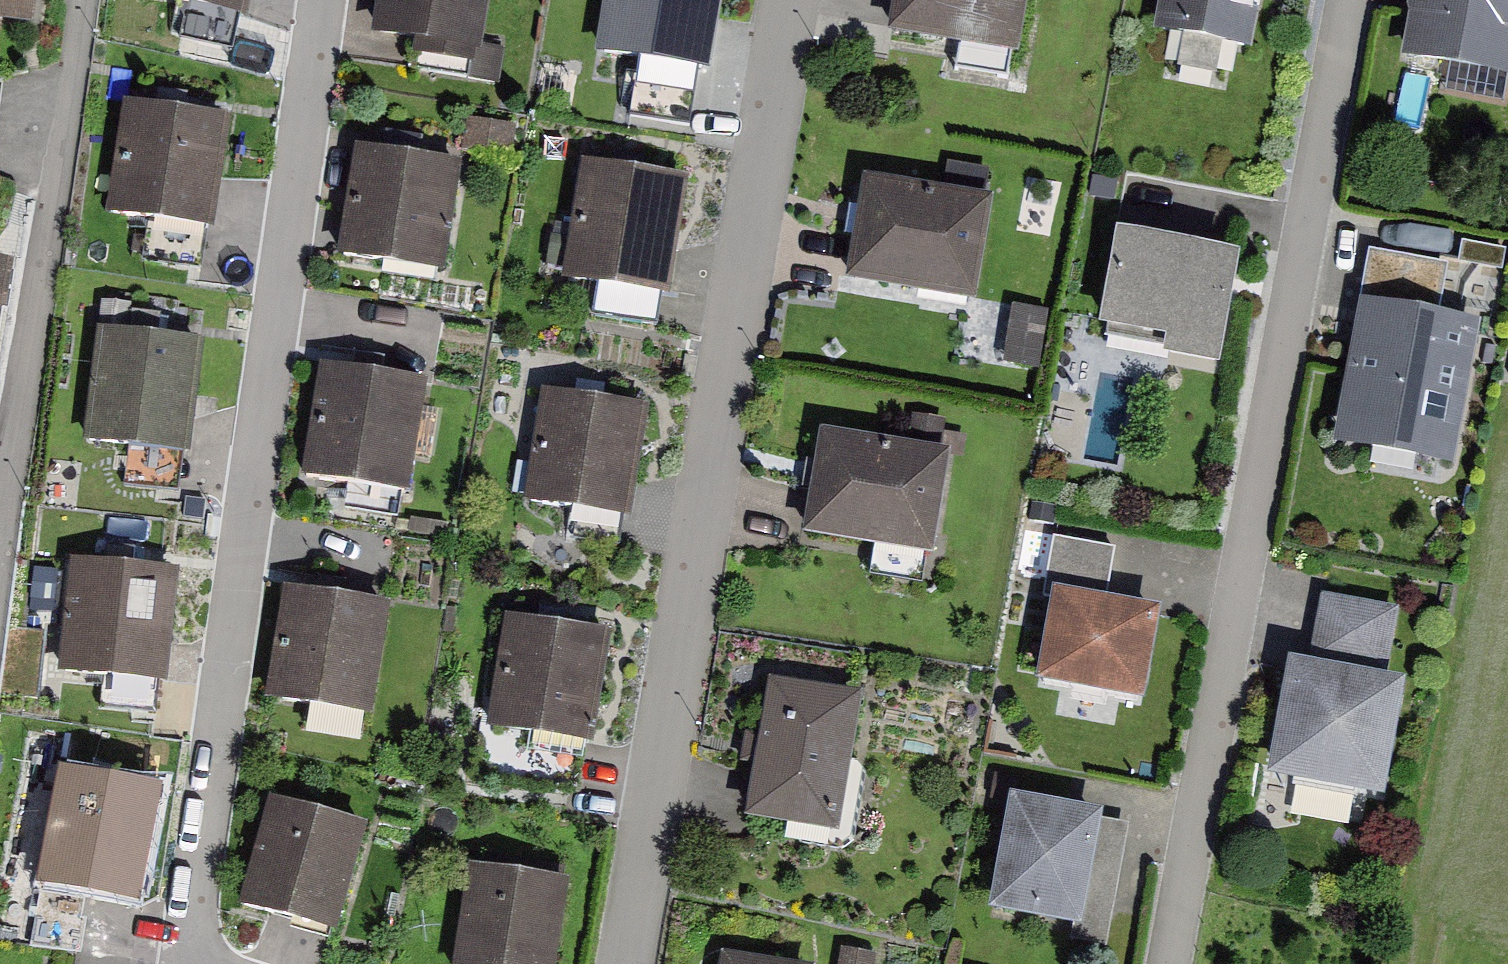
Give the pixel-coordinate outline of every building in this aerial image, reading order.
[(32,29),(36,0),(0,0),(0,24),(32,29)] [(247,21),(252,0),(153,0),(247,21)] [(371,39),(483,56),(491,0),(377,0),(371,39)] [(599,55),(707,72),(719,0),(608,0),(599,55)] [(886,38),(1017,60),(1027,0),(892,0),(886,38)] [(1151,33),(1242,50),(1253,0),(1157,0),(1151,33)] [(1402,57),(1507,78),(1507,0),(1414,0),(1402,57)] [(217,122),(115,107),(98,214),(200,230),(217,122)] [(462,166),(355,149),(338,261),(445,278),(462,166)] [(690,181),(582,163),(561,284),(669,302),(690,181)] [(995,201),(863,179),(845,286),(977,308),(995,201)] [(1240,258),(1116,236),(1099,330),(1166,342),(1162,361),(1219,371),(1240,258)] [(1507,250),(1462,241),(1458,263),(1503,271),(1507,250)] [(1368,251),(1359,303),(1438,317),(1447,265),(1368,251)] [(0,265),(0,348),(14,268),(0,265)] [(1050,305),(1013,298),(1001,358),(1038,366),(1050,305)] [(1438,317),(1359,303),(1346,375),(1333,448),(1455,470),(1481,325),(1438,317)] [(205,345),(97,331),(82,445),(190,459),(205,345)] [(428,385),(319,367),(300,481),(409,499),(428,385)] [(649,409),(542,393),(524,506),(632,523),(649,409)] [(950,456),(820,434),(803,538),(932,560),(950,456)] [(1107,602),(1116,549),(1053,538),(1044,591),(1052,592),(1107,602)] [(179,574),(72,561),(58,677),(166,690),(179,574)] [(390,606),(283,590),(266,704),(372,720),(390,606)] [(1107,602),(1052,592),(1035,685),(1144,705),(1161,612),(1107,602)] [(1399,611),(1322,597),(1309,667),(1386,681),(1399,611)] [(612,635),(505,618),(487,732),(593,749),(612,635)] [(1309,667),(1288,663),(1267,780),(1384,801),(1406,684),(1386,681),(1309,667)] [(864,700),(769,683),(744,823),(840,840),(864,700)] [(160,797),(59,778),(38,888),(139,907),(160,797)] [(1104,816),(1009,798),(987,915),(1072,931),(1082,932),(1103,821),(1104,816)] [(369,829),(269,800),(237,908),(337,938),(369,829)] [(1130,826),(1103,821),(1082,932),(1072,931),(1070,942),(1107,949),(1130,826)] [(468,868),(453,963),(557,963),(570,884),(468,868)] [(721,956),(720,963),(770,963),(721,956)]
